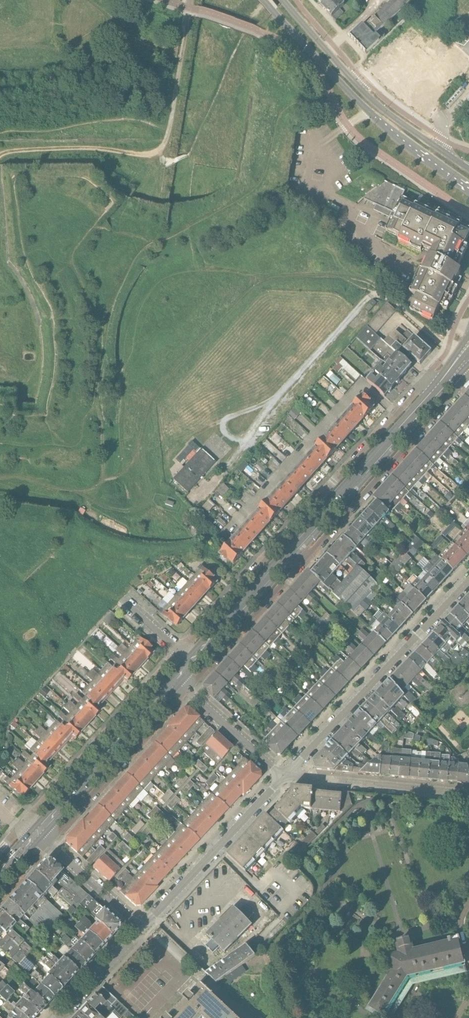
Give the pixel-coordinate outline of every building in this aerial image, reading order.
[(336,20),(343,13),(340,10),(345,5),(342,1),(343,0),(319,0),(318,1),(325,9),(336,20)] [(385,26),(411,0),(393,0),(375,17),(385,26)] [(379,31),(385,26),(375,17),(365,26),(363,24),(350,37),(358,45),(366,54),(384,37),(379,31)] [(458,269),(468,247),(465,245),(468,236),(468,230),(461,226),(462,222),(429,207),(428,210),(402,198),(405,192),(385,182),(385,183),(364,198),(395,213),(394,214),(398,216),(395,221),(392,219),(386,231),(400,238),(399,242),(422,253),(423,249),(433,254),(431,257),(424,271),(421,270),(410,293),(417,296),(412,308),(411,311),(433,321),(440,307),(447,310),(458,288),(453,285),(455,280),(457,281),(462,271),(458,269)] [(388,303),(384,307),(393,315),(397,310),(388,303)] [(393,315),(384,307),(380,312),(389,320),(393,315)] [(389,320),(380,312),(375,317),(385,325),(389,320)] [(385,325),(375,317),(371,322),(380,330),(385,325)] [(380,330),(371,322),(367,326),(367,327),(376,334),(380,330)] [(381,339),(376,334),(367,327),(357,338),(371,351),(381,339)] [(391,337),(397,342),(402,347),(407,341),(396,331),(391,337)] [(398,353),(405,360),(410,355),(421,365),(432,352),(415,337),(404,349),(402,347),(397,342),(391,348),(398,353)] [(387,365),(402,378),(412,366),(405,360),(398,353),(387,365)] [(357,381),(361,376),(343,359),(340,357),(335,362),(338,365),(335,369),(339,372),(343,368),(357,381)] [(392,388),(402,378),(387,365),(382,361),(373,371),(380,377),(392,388)] [(385,397),(392,388),(380,377),(377,381),(373,377),(373,376),(372,375),(367,381),(385,397)] [(355,405),(368,416),(375,408),(372,406),(373,404),(364,395),(362,397),(355,405)] [(465,397),(459,404),(468,412),(468,400),(465,397)] [(459,404),(453,410),(468,424),(468,412),(459,404)] [(361,424),(368,416),(355,405),(348,413),(361,424)] [(468,435),(468,424),(453,410),(447,417),(464,432),(468,436),(468,435)] [(354,431),(361,424),(348,413),(341,420),(354,431)] [(461,435),(464,432),(447,417),(441,424),(454,435),(463,442),(465,439),(461,435)] [(347,439),(354,431),(341,420),(334,428),(347,439)] [(448,442),(454,435),(441,424),(435,431),(448,442)] [(339,447),(347,439),(334,428),(327,436),(339,447)] [(429,437),(450,456),(453,453),(452,452),(455,448),(448,442),(435,431),(429,437)] [(332,455),(339,447),(327,436),(320,444),(332,455)] [(447,459),(450,456),(429,437),(423,444),(440,459),(443,455),(447,459)] [(325,463),(332,455),(320,444),(313,452),(325,463)] [(437,462),(440,459),(423,444),(417,451),(438,469),(441,466),(437,462)] [(202,449),(174,480),(188,493),(217,462),(216,462),(202,450),(203,449),(202,449)] [(435,472),(438,469),(417,451),(411,457),(428,473),(431,469),(435,472)] [(318,471),(325,463),(313,452),(306,459),(318,471)] [(425,476),(428,473),(411,457),(405,464),(426,483),(429,480),(425,476)] [(311,478),(318,471),(306,459),(299,467),(311,478)] [(419,490),(426,483),(405,464),(399,471),(419,490)] [(304,486),(311,478),(299,467),(292,475),(304,486)] [(413,496),(419,490),(399,471),(393,478),(413,496)] [(297,494),(304,486),(292,475),(285,483),(297,494)] [(411,499),(413,496),(393,478),(387,484),(404,499),(407,496),(411,499)] [(290,502),(297,494),(285,483),(278,491),(290,502)] [(400,503),(404,499),(387,484),(381,491),(401,510),(404,506),(400,503)] [(283,510),(290,502),(278,491),(271,499),(283,510)] [(399,513),(401,510),(381,491),(374,498),(378,501),(391,512),(395,516),(398,512),(399,513)] [(276,517),(283,510),(271,499),(264,506),(276,517)] [(369,510),(388,528),(391,531),(395,527),(386,518),(391,512),(378,501),(369,510)] [(269,525),(276,517),(264,506),(256,514),(269,525)] [(384,532),(388,528),(369,510),(361,519),(374,531),(377,534),(378,532),(375,529),(378,526),(384,532)] [(262,533),(269,525),(256,514),(249,522),(262,533)] [(353,528),(371,545),(375,541),(369,536),(374,531),(361,519),(353,528)] [(255,541),(262,533),(249,522),(242,530),(255,541)] [(442,535),(445,537),(452,530),(449,527),(442,535)] [(367,550),(371,545),(353,528),(345,537),(357,549),(363,554),(365,551),(359,547),(362,544),(367,550)] [(465,529),(459,536),(468,545),(468,533),(465,529)] [(248,549),(255,541),(242,530),(235,538),(248,549)] [(436,542),(439,545),(444,539),(441,536),(436,542)] [(468,556),(468,545),(459,536),(453,543),(468,558),(468,556)] [(337,546),(357,565),(361,569),(365,565),(353,553),(357,549),(345,537),(337,546)] [(409,547),(412,550),(413,548),(420,540),(417,537),(409,547)] [(240,557),(248,549),(235,538),(228,545),(240,557)] [(413,548),(417,551),(425,544),(420,540),(413,548)] [(429,549),(432,551),(439,545),(436,542),(429,549)] [(461,565),(468,558),(453,543),(446,550),(461,565)] [(233,564),(240,557),(228,545),(221,553),(219,554),(229,563),(231,562),(233,564)] [(349,575),(350,574),(344,569),(346,568),(343,565),(346,562),(354,570),(357,565),(337,546),(328,556),(349,575)] [(400,555),(403,559),(407,555),(412,550),(409,547),(400,555)] [(413,548),(412,550),(407,555),(411,558),(417,551),(413,548)] [(455,571),(461,565),(446,550),(439,558),(455,571)] [(396,567),(400,562),(403,559),(400,555),(392,564),(396,567)] [(404,566),(405,566),(412,559),(411,558),(407,555),(403,559),(400,562),(404,566)] [(447,579),(455,571),(439,558),(437,555),(430,563),(447,579)] [(346,578),(349,575),(328,556),(320,564),(341,584),(343,581),(339,577),(341,574),(346,578)] [(441,586),(447,579),(430,563),(425,558),(418,565),(424,571),(424,572),(441,586)] [(394,569),(398,573),(404,566),(400,562),(396,567),(394,569)] [(313,573),(332,593),(341,584),(320,564),(313,573)] [(387,576),(394,569),(396,567),(392,564),(384,573),(387,576)] [(195,575),(211,590),(217,582),(214,579),(215,578),(201,565),(198,568),(200,570),(195,575)] [(332,593),(341,601),(347,606),(354,613),(360,606),(367,599),(373,591),(377,588),(379,585),(369,576),(361,569),(357,565),(354,570),(350,574),(349,575),(346,578),(343,581),(341,584),(332,593)] [(330,595),(332,593),(313,573),(309,570),(303,577),(315,589),(318,585),(327,594),(328,593),(330,595)] [(387,576),(384,573),(383,572),(376,580),(370,574),(369,576),(379,585),(381,583),(386,577),(387,576)] [(434,593),(441,586),(424,572),(418,578),(434,593)] [(167,584),(171,580),(169,578),(169,579),(164,575),(162,579),(166,582),(167,584)] [(204,597),(211,590),(195,575),(188,583),(204,597)] [(296,584),(317,603),(319,600),(318,599),(316,596),(311,592),(315,589),(303,577),(296,584)] [(383,586),(385,587),(390,581),(386,577),(381,583),(383,586)] [(427,600),(434,593),(418,578),(411,585),(427,600)] [(198,604),(204,597),(188,583),(182,590),(198,604)] [(311,609),(317,603),(296,584),(290,591),(302,602),(306,598),(308,601),(305,604),(311,609)] [(421,608),(427,600),(411,585),(410,585),(403,592),(404,593),(421,608)] [(191,611),(198,604),(182,590),(175,597),(191,611)] [(284,597),(305,617),(308,614),(304,610),(299,606),(302,602),(290,591),(284,597)] [(369,598),(373,602),(379,596),(374,592),(369,598)] [(414,615),(421,608),(404,593),(397,600),(414,615)] [(184,619),(191,611),(175,597),(168,605),(184,619)] [(303,620),(305,617),(284,597),(278,604),(295,620),(298,616),(303,620)] [(460,606),(468,615),(468,597),(460,606)] [(371,602),(367,599),(360,606),(364,610),(371,602)] [(407,622),(414,615),(397,600),(391,607),(407,622)] [(292,624),(295,620),(278,604),(272,611),(293,630),(295,627),(292,624)] [(178,626),(184,619),(168,605),(164,610),(162,609),(159,612),(173,624),(174,623),(178,626)] [(354,613),(359,617),(365,611),(364,610),(360,606),(354,613)] [(467,623),(468,621),(468,615),(460,606),(451,616),(463,627),(467,623)] [(400,629),(407,622),(391,607),(384,614),(400,629)] [(290,633),(293,630),(272,611),(266,618),(283,634),(286,630),(290,633)] [(104,621),(108,625),(116,616),(112,612),(104,621)] [(394,636),(400,629),(384,614),(377,621),(394,636)] [(468,631),(463,627),(451,616),(445,622),(466,642),(467,643),(468,641),(468,638),(465,634),(468,631)] [(280,637),(283,634),(266,618),(260,625),(280,644),(283,641),(280,637)] [(387,643),(394,636),(377,621),(374,619),(367,626),(370,629),(374,632),(387,643)] [(461,647),(466,642),(445,622),(440,627),(461,647)] [(278,647),(280,644),(260,625),(253,632),(270,647),(274,643),(278,647)] [(460,649),(461,647),(440,627),(434,634),(451,649),(452,650),(457,646),(460,649)] [(380,650),(387,643),(374,632),(371,636),(363,628),(360,632),(380,650)] [(267,651),(270,647),(253,632),(247,638),(268,658),(271,654),(267,651)] [(374,657),(380,650),(360,632),(357,634),(365,642),(361,646),(374,657)] [(428,640),(444,656),(451,649),(434,634),(428,640)] [(132,645),(148,659),(154,652),(150,649),(152,648),(138,636),(135,639),(136,640),(132,645)] [(265,661),(268,658),(247,638),(241,645),(258,661),(261,657),(265,661)] [(447,665),(450,661),(444,656),(428,640),(422,647),(434,658),(437,655),(447,665)] [(368,664),(374,657),(361,646),(358,649),(350,642),(347,645),(368,664)] [(140,667),(148,659),(132,645),(128,650),(122,644),(119,648),(140,667)] [(255,665),(258,661),(241,645),(235,652),(256,671),(259,668),(255,665)] [(361,671),(368,664),(347,645),(345,648),(352,655),(349,659),(361,671)] [(416,653),(435,672),(437,670),(435,668),(440,663),(434,658),(422,647),(416,653)] [(134,674),(140,667),(119,648),(115,651),(122,656),(118,660),(134,674)] [(459,656),(465,662),(468,659),(468,653),(465,650),(459,656)] [(253,674),(256,671),(235,652),(229,659),(241,670),(244,666),(253,674)] [(435,672),(416,653),(409,660),(422,672),(425,669),(435,678),(438,675),(435,672)] [(134,674),(118,660),(112,655),(109,658),(115,664),(112,667),(124,678),(127,682),(134,674)] [(355,677),(361,671),(349,659),(345,663),(337,655),(334,658),(355,677)] [(450,661),(457,668),(465,662),(458,657),(456,655),(450,661)] [(349,684),(355,677),(334,658),(331,661),(335,664),(332,668),(349,684)] [(222,666),(244,685),(246,682),(237,675),(241,670),(229,659),(222,666)] [(420,682),(428,691),(432,688),(419,675),(422,672),(409,660),(403,667),(420,682)] [(117,685),(124,678),(112,667),(108,664),(101,671),(117,685)] [(238,691),(244,685),(222,666),(216,673),(228,684),(228,685),(232,680),(238,685),(235,688),(238,691)] [(425,694),(428,691),(420,682),(403,667),(397,673),(409,685),(412,682),(425,694)] [(342,691),(349,684),(332,668),(328,672),(324,668),(322,671),(342,691)] [(111,693),(117,685),(101,671),(98,675),(92,670),(89,673),(111,693)] [(336,697),(342,691),(322,671),(318,674),(322,678),(319,681),(336,697)] [(104,700),(111,693),(89,673),(86,676),(92,682),(89,685),(104,700)] [(209,681),(230,699),(233,697),(228,693),(224,689),(228,684),(216,673),(209,681)] [(391,680),(405,697),(409,702),(409,701),(412,704),(417,700),(406,689),(409,685),(397,673),(391,680)] [(402,700),(405,697),(391,680),(383,688),(399,703),(405,709),(408,705),(406,703),(405,703),(402,700)] [(228,702),(230,699),(209,681),(204,686),(205,691),(214,699),(219,694),(224,699),(228,702)] [(330,704),(336,697),(319,681),(316,685),(312,681),(309,684),(330,704)] [(98,706),(104,700),(89,685),(88,686),(85,683),(79,689),(98,706)] [(323,711),(330,704),(309,684),(306,688),(309,691),(306,695),(323,711)] [(274,695),(277,691),(273,687),(269,691),(274,695)] [(376,696),(392,711),(401,721),(406,716),(396,707),(399,703),(383,688),(376,696)] [(102,710),(98,706),(79,689),(82,693),(85,696),(82,700),(76,694),(73,698),(95,718),(102,710)] [(317,717),(323,711),(306,695),(303,698),(299,695),(296,698),(317,717)] [(397,731),(398,732),(402,727),(389,714),(392,711),(376,696),(369,704),(397,731)] [(255,709),(261,703),(255,697),(249,704),(255,709)] [(88,725),(95,718),(73,698),(67,705),(88,725)] [(311,724),(317,717),(296,698),(293,701),(297,705),(294,708),(311,724)] [(396,732),(397,731),(369,704),(361,711),(377,727),(380,730),(384,726),(392,734),(395,731),(396,732)] [(82,732),(88,725),(67,705),(64,708),(70,714),(66,717),(82,732)] [(305,731),(311,724),(294,708),(290,712),(285,707),(282,710),(284,711),(305,731)] [(177,717),(195,733),(205,723),(189,709),(184,709),(177,717)] [(298,738),(305,731),(284,711),(281,714),(284,718),(282,721),(298,738)] [(370,734),(377,727),(361,711),(354,719),(370,734)] [(75,739),(82,732),(66,717),(60,712),(57,716),(63,721),(60,724),(72,736),(75,739)] [(186,743),(195,733),(177,717),(167,727),(169,728),(186,743)] [(377,740),(370,734),(354,719),(347,727),(363,742),(366,738),(373,745),(377,740)] [(292,744),(298,738),(282,721),(278,725),(272,720),(269,723),(292,744)] [(65,743),(72,736),(60,724),(56,721),(49,729),(65,743)] [(286,751),(292,744),(269,723),(267,726),(272,731),(269,735),(286,751)] [(59,750),(65,743),(49,729),(46,732),(40,727),(37,730),(59,750)] [(362,755),(363,756),(367,751),(361,745),(360,746),(359,745),(363,742),(347,727),(340,734),(362,755)] [(179,751),(186,743),(169,728),(162,736),(179,751)] [(200,738),(205,742),(214,731),(210,728),(200,738)] [(409,729),(406,732),(414,735),(418,736),(420,732),(411,728),(409,729)] [(53,757),(59,750),(37,730),(34,733),(40,739),(37,742),(53,757)] [(286,751),(269,735),(263,730),(260,733),(266,738),(262,742),(277,755),(282,755),(286,751)] [(414,735),(406,732),(405,733),(404,739),(413,740),(414,735)] [(201,751),(209,758),(225,741),(216,733),(201,751)] [(358,758),(362,755),(340,734),(333,742),(349,757),(352,753),(358,758)] [(172,759),(179,751),(162,736),(155,744),(172,759)] [(196,743),(201,747),(205,742),(200,738),(196,743)] [(225,741),(209,758),(217,765),(233,748),(225,741)] [(46,764),(53,757),(37,742),(30,750),(33,754),(46,764)] [(346,767),(352,767),(354,765),(346,760),(349,757),(333,742),(325,750),(341,764),(346,767)] [(380,776),(390,776),(392,753),(388,753),(389,743),(385,742),(384,745),(383,753),(380,776)] [(165,767),(172,759),(155,744),(148,752),(165,767)] [(390,776),(400,777),(402,750),(393,749),(392,753),(390,776)] [(325,750),(313,763),(315,769),(316,769),(360,774),(368,766),(362,764),(360,763),(358,768),(352,767),(346,767),(341,764),(325,750)] [(409,778),(412,752),(412,751),(408,751),(408,752),(407,752),(407,751),(402,750),(400,777),(409,778)] [(184,756),(189,760),(193,755),(189,751),(184,756)] [(50,767),(46,764),(33,754),(30,757),(25,752),(21,755),(27,761),(43,775),(50,767)] [(157,775),(165,767),(148,752),(140,759),(157,775)] [(360,774),(380,776),(383,753),(379,753),(379,754),(377,752),(376,754),(378,756),(376,759),(372,763),(368,766),(360,774)] [(409,778),(419,779),(421,753),(417,752),(412,752),(409,778)] [(419,779),(429,780),(431,753),(421,752),(421,753),(419,779)] [(429,780),(438,781),(441,756),(441,754),(431,753),(429,780)] [(448,782),(458,783),(460,765),(454,756),(453,755),(451,755),(451,757),(448,782)] [(468,784),(468,770),(468,766),(465,765),(456,755),(454,756),(460,765),(458,783),(468,784)] [(448,782),(451,757),(441,756),(438,781),(448,782)] [(37,782),(43,775),(27,761),(24,764),(18,759),(15,762),(37,782)] [(150,783),(157,775),(140,759),(133,767),(150,783)] [(235,769),(253,786),(260,778),(260,773),(245,759),(235,769)] [(194,765),(199,769),(203,764),(199,760),(194,765)] [(31,789),(37,782),(15,762),(12,765),(18,771),(15,774),(31,789)] [(204,774),(208,769),(203,764),(199,769),(204,774)] [(143,790),(150,783),(133,767),(126,775),(143,790)] [(191,776),(195,771),(191,767),(186,772),(191,776)] [(244,796),(253,786),(235,769),(226,779),(242,795),(244,796)] [(24,796),(31,789),(15,774),(10,780),(7,777),(4,780),(19,795),(20,793),(24,796)] [(210,779),(214,783),(218,778),(214,774),(210,779)] [(136,798),(143,790),(126,775),(119,783),(136,798)] [(179,780),(184,784),(188,779),(184,775),(179,780)] [(210,787),(214,783),(210,779),(205,783),(210,787)] [(235,802),(242,795),(226,779),(219,786),(235,802)] [(179,788),(184,784),(179,780),(175,784),(179,788)] [(186,786),(190,790),(195,785),(190,781),(186,786)] [(129,806),(136,798),(119,783),(112,791),(129,806)] [(186,794),(190,790),(186,786),(182,790),(186,794)] [(228,810),(235,802),(219,786),(211,794),(228,810)] [(311,810),(313,792),(313,789),(292,787),(291,792),(288,796),(289,797),(301,809),(311,810)] [(165,795),(169,799),(174,794),(169,790),(165,795)] [(122,814),(129,806),(112,791),(105,798),(122,814)] [(321,811),(322,793),(323,792),(317,792),(313,792),(311,810),(321,811)] [(321,811),(331,811),(332,793),(327,792),(327,793),(322,793),(321,811)] [(332,793),(331,811),(340,812),(342,795),(337,794),(337,793),(332,793)] [(221,817),(228,810),(211,794),(204,802),(221,817)] [(165,804),(169,799),(165,795),(161,800),(165,804)] [(171,801),(176,805),(180,800),(176,796),(171,801)] [(295,815),(301,809),(289,797),(282,803),(295,815)] [(115,822),(122,814),(105,798),(98,806),(115,822)] [(172,810),(176,805),(171,801),(167,806),(172,810)] [(213,825),(221,817),(204,802),(197,810),(213,825)] [(288,823),(295,815),(282,803),(275,811),(288,823)] [(108,829),(115,822),(98,806),(91,814),(108,829)] [(206,833),(213,825),(197,810),(190,817),(206,833)] [(282,830),(288,823),(275,811),(269,818),(282,830)] [(101,837),(108,829),(91,814),(84,821),(101,837)] [(262,850),(272,840),(282,830),(269,818),(265,814),(246,835),(262,850)] [(199,841),(206,833),(190,817),(182,825),(199,841)] [(92,847),(101,837),(84,821),(83,820),(73,831),(92,847)] [(136,826),(140,830),(145,825),(140,821),(136,826)] [(192,848),(199,841),(182,825),(175,833),(192,848)] [(136,835),(140,830),(136,826),(132,831),(136,835)] [(142,832),(147,836),(151,832),(147,827),(142,832)] [(82,858),(92,847),(73,831),(66,838),(66,844),(82,858)] [(142,841),(147,836),(142,832),(138,837),(142,841)] [(306,838),(308,840),(315,834),(312,832),(306,838)] [(108,838),(112,842),(117,837),(112,833),(108,838)] [(185,856),(192,848),(175,833),(168,841),(185,856)] [(128,843),(133,838),(128,834),(124,839),(128,843)] [(315,834),(308,840),(311,843),(317,837),(315,834)] [(244,870),(253,861),(262,850),(246,835),(227,855),(236,864),(244,870)] [(308,840),(306,838),(301,842),(306,847),(311,843),(308,840)] [(177,864),(185,856),(168,841),(161,848),(177,864)] [(118,847),(123,851),(127,846),(123,842),(118,847)] [(96,851),(100,855),(104,850),(100,846),(96,851)] [(128,855),(132,851),(127,846),(123,851),(128,855)] [(170,872),(177,864),(161,848),(154,856),(170,872)] [(93,867),(101,875),(117,858),(109,850),(93,867)] [(86,861),(91,865),(100,855),(96,851),(86,861)] [(138,856),(142,860),(146,855),(142,851),(138,856)] [(138,865),(142,860),(138,856),(133,861),(138,865)] [(163,879),(170,872),(154,856),(146,864),(163,879)] [(117,858),(101,875),(109,882),(125,865),(117,858)] [(72,907),(75,909),(88,895),(51,861),(45,862),(35,873),(57,892),(71,906),(72,907)] [(156,887),(163,879),(146,864),(139,872),(156,887)] [(121,874),(125,878),(130,873),(125,869),(121,874)] [(158,888),(156,887),(139,872),(130,882),(148,898),(158,888)] [(53,898),(57,892),(35,873),(26,883),(42,897),(47,893),(53,898)] [(121,883),(125,878),(121,874),(117,879),(121,883)] [(141,906),(148,898),(130,882),(120,892),(136,906),(141,906)] [(45,936),(55,925),(64,916),(42,897),(26,883),(18,892),(8,902),(27,919),(45,936)] [(94,920),(97,922),(112,937),(119,929),(119,924),(88,896),(79,905),(95,919),(94,920)] [(27,919),(8,902),(0,912),(15,926),(25,935),(29,930),(23,924),(27,919)] [(225,954),(227,952),(230,949),(253,926),(248,921),(254,914),(246,906),(239,913),(234,908),(207,935),(212,940),(206,946),(214,954),(220,948),(225,954)] [(76,911),(72,907),(67,912),(71,916),(76,911)] [(20,949),(27,955),(33,950),(24,942),(11,931),(15,926),(0,912),(0,931),(20,949)] [(103,946),(112,937),(97,922),(92,927),(91,925),(84,918),(79,923),(103,946)] [(95,955),(103,946),(79,923),(74,928),(81,934),(76,938),(95,955)] [(20,949),(0,931),(0,948),(0,949),(11,959),(20,949)] [(36,945),(42,938),(37,934),(31,940),(36,945)] [(86,965),(95,955),(76,938),(75,937),(71,940),(65,935),(60,940),(64,944),(86,965)] [(413,986),(467,973),(466,965),(465,962),(464,962),(460,942),(461,942),(460,936),(448,939),(449,942),(415,950),(413,942),(411,942),(410,939),(397,942),(398,945),(396,946),(398,954),(388,956),(391,971),(366,1012),(374,1017),(376,1013),(383,1017),(384,1017),(386,1017),(393,1017),(413,986)] [(86,965),(64,944),(62,946),(60,949),(57,953),(63,959),(77,974),(86,965)] [(210,977),(217,983),(226,977),(242,966),(256,956),(247,945),(206,973),(207,974),(210,977)] [(69,983),(77,974),(63,959),(59,963),(50,955),(45,960),(69,983)] [(53,1000),(61,991),(46,976),(26,956),(17,966),(23,971),(28,965),(35,971),(29,978),(32,980),(53,1000)] [(61,991),(69,983),(45,960),(41,964),(50,972),(46,976),(61,991)] [(46,1008),(53,1000),(32,980),(28,985),(35,991),(32,994),(46,1008)] [(0,984),(0,997),(6,1003),(6,1002),(15,993),(7,986),(6,987),(1,982),(0,984)] [(209,990),(208,989),(207,989),(203,984),(202,983),(201,984),(201,985),(192,995),(190,993),(184,1000),(185,1001),(170,1017),(169,1017),(168,1017),(237,1017),(214,996),(214,995),(213,994),(213,995),(208,990),(209,990)] [(38,1016),(46,1008),(32,994),(23,986),(19,990),(26,997),(22,1001),(38,1016)] [(100,1017),(110,1017),(113,1014),(117,1017),(122,1017),(124,1016),(126,1017),(128,1017),(132,1015),(103,988),(86,1005),(100,1017)] [(38,1016),(22,1001),(16,1007),(13,1005),(12,1006),(23,1017),(36,1017),(38,1016)] [(12,1006),(8,1003),(2,1008),(9,1014),(11,1013),(12,1014),(8,1017),(23,1017),(12,1006)] [(86,1005),(79,1013),(84,1017),(100,1017),(86,1005)]
